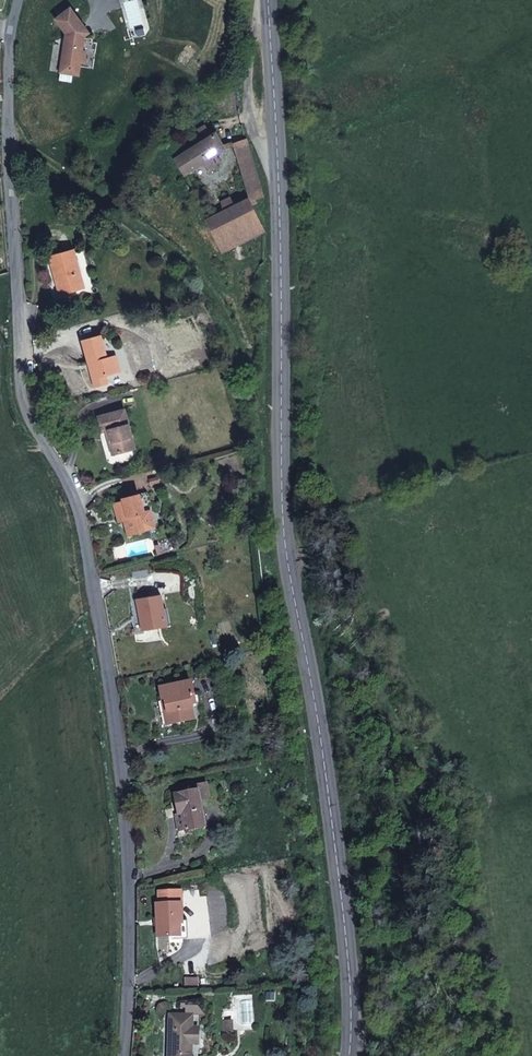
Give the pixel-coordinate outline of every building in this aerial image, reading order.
[(67,37),(67,42),(64,43),(63,52),(62,61),(74,63),(80,63),(81,52),(83,37),(89,34),(70,8),(55,19),(67,37)] [(74,63),(62,61),(60,74),(73,75),(74,63)] [(215,133),(175,158),(185,175),(202,164),(208,172),(217,166),(212,159),(211,157),(224,149),(215,133)] [(235,144),(247,186),(259,183),(247,140),(235,144)] [(259,183),(247,186),(251,198),(235,206),(230,198),(220,203),(223,212),(207,221),(221,252),(263,231),(251,206),(256,205),(255,200),(263,197),(262,191),(259,183)] [(82,288),(72,251),(50,258),(55,276),(60,294),(82,288)] [(92,368),(89,369),(94,387),(107,384),(105,376),(119,371),(115,356),(106,358),(100,336),(82,342),(85,353),(88,364),(91,364),(92,368)] [(101,431),(105,430),(108,430),(111,442),(108,443),(110,449),(111,455),(134,449),(124,410),(98,418),(101,431)] [(152,510),(147,493),(122,500),(123,502),(119,503),(114,505),(119,522),(124,521),(128,535),(143,531),(139,514),(152,510)] [(174,573),(172,561),(164,563),(166,574),(174,573)] [(166,627),(160,595),(136,599),(137,607),(139,615),(141,615),(144,631),(166,627)] [(165,700),(169,725),(193,720),(191,706),(189,695),(193,695),(191,683),(159,689),(160,695),(161,701),(165,700)] [(181,815),(185,832),(194,830),(204,828),(197,792),(175,796),(178,815),(181,815)] [(177,833),(185,832),(181,815),(178,815),(174,816),(177,833)] [(180,891),(159,892),(159,904),(156,904),(157,937),(168,936),(180,936),(180,939),(187,939),(186,919),(181,918),(180,891)] [(193,1016),(170,1015),(170,1035),(169,1054),(191,1054),(192,1045),(198,1045),(199,1028),(193,1027),(193,1016)]
